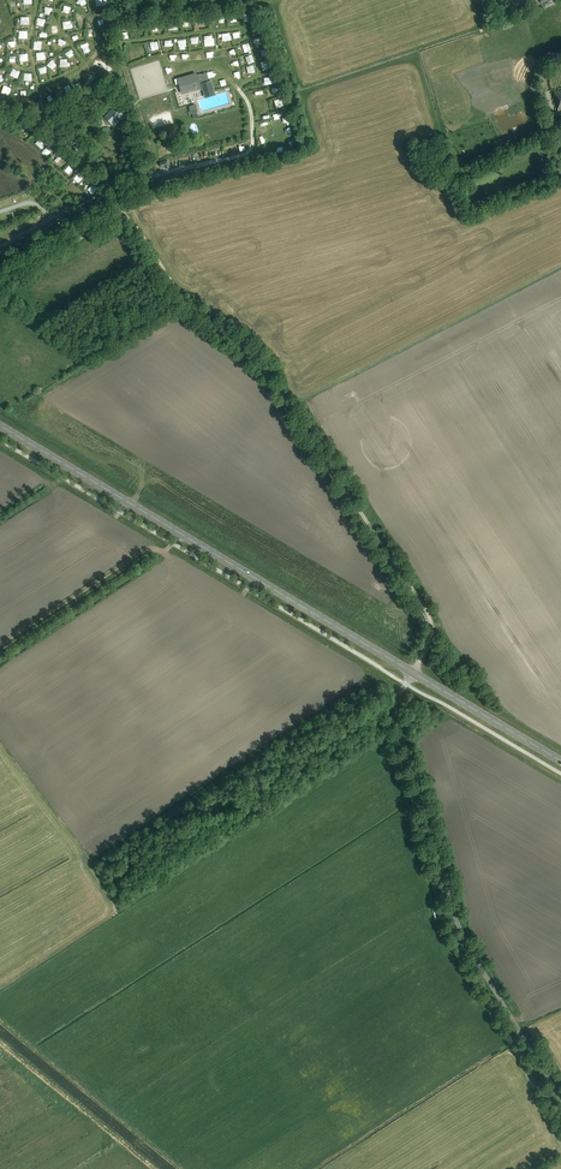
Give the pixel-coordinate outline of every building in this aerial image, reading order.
[(63,11),(72,12),(73,6),(65,4),(63,11)] [(244,13),(246,23),(254,22),(253,12),(244,13)] [(45,26),(47,19),(40,17),(38,24),(45,26)] [(73,20),(65,22),(66,28),(74,26),(73,20)] [(170,30),(179,29),(179,22),(170,22),(170,30)] [(21,30),(20,38),(29,38),(29,30),(21,30)] [(211,45),(211,42),(215,42),(215,35),(206,35),(206,46),(211,45)] [(244,43),(245,52),(252,50),(251,42),(244,43)] [(73,49),(67,52),(69,57),(75,55),(73,49)] [(38,60),(47,59),(46,51),(38,52),(38,60)] [(247,55),(249,63),(256,62),(254,54),(247,55)] [(54,69),(59,64),(53,59),(49,64),(54,69)] [(262,62),(264,68),(271,65),(268,59),(262,62)] [(248,65),(249,73),(256,72),(255,64),(248,65)] [(14,68),(11,75),(19,78),(22,71),(14,68)] [(196,73),(177,78),(182,94),(200,89),(200,90),(202,90),(205,98),(216,95),(212,80),(208,81),(206,73),(197,76),(196,73)] [(6,81),(4,88),(11,90),(13,83),(6,81)] [(196,105),(189,107),(191,113),(192,113),(197,111),(198,111),(196,105)] [(113,123),(121,114),(116,109),(107,117),(113,123)] [(549,114),(551,122),(560,120),(560,111),(549,114)] [(36,146),(41,140),(36,135),(30,141),(36,146)] [(50,157),(55,150),(50,146),(45,152),(50,157)] [(162,168),(165,168),(165,169),(169,167),(167,160),(159,163),(161,167),(162,166),(162,168)] [(70,165),(65,170),(70,174),(74,170),(70,165)] [(180,172),(156,180),(158,189),(183,181),(180,172)] [(80,183),(85,177),(79,173),(75,178),(80,183)] [(94,194),(99,188),(94,184),(89,189),(94,194)]
